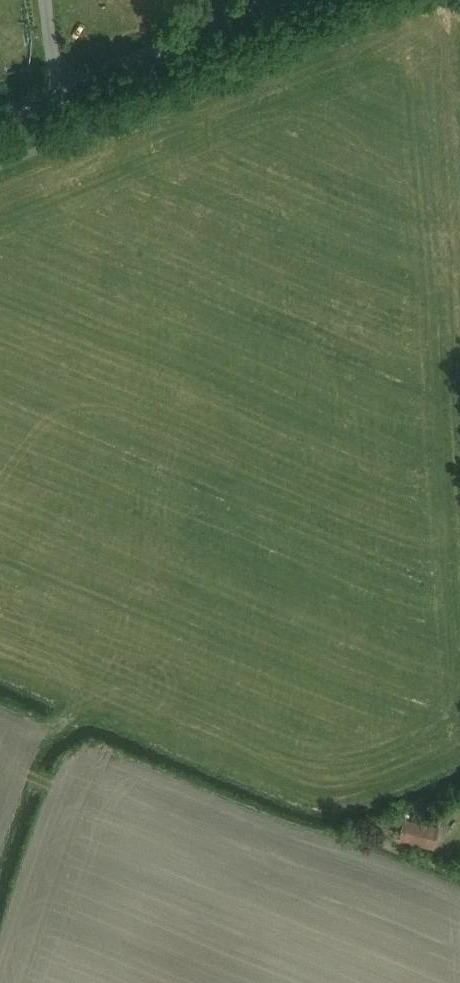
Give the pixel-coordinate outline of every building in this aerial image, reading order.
[(441,826),(403,817),(398,837),(436,846),(441,826)]
